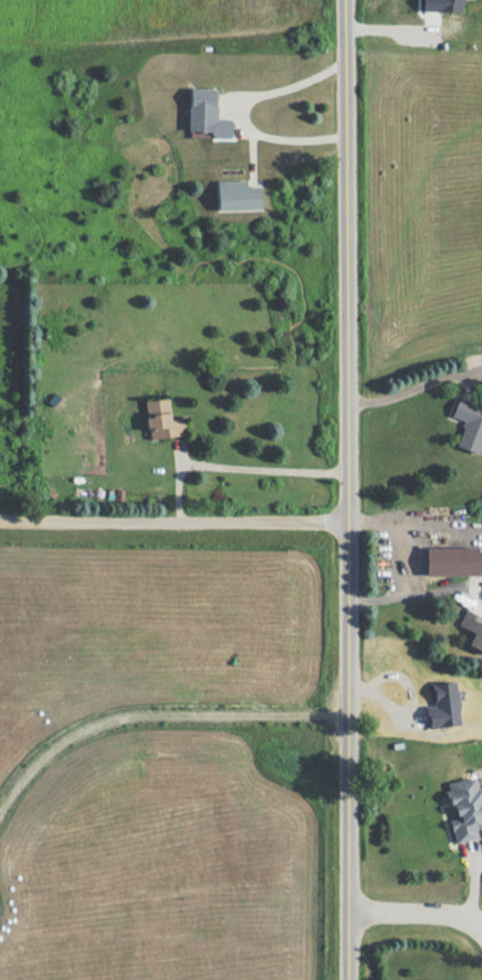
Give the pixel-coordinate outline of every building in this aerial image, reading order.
[(422,12),(463,11),(462,0),(422,0),(422,12)] [(189,131),(212,131),(212,138),(230,138),(230,119),(215,118),(216,89),(189,88),(189,131)] [(246,180),(216,181),(217,211),(261,209),(260,186),(246,187),(246,180)] [(149,439),(186,434),(183,419),(171,420),(168,398),(144,401),(149,439)] [(478,455),(481,444),(481,407),(458,398),(451,416),(465,422),(456,446),(478,455)] [(470,574),(481,574),(481,554),(469,554),(470,574)] [(460,625),(478,634),(473,643),(481,647),(481,614),(468,607),(460,625)] [(460,725),(456,681),(432,683),(434,706),(426,706),(428,728),(460,725)] [(478,838),(475,824),(481,822),(481,794),(478,776),(446,783),(454,819),(449,820),(454,843),(478,838)]
